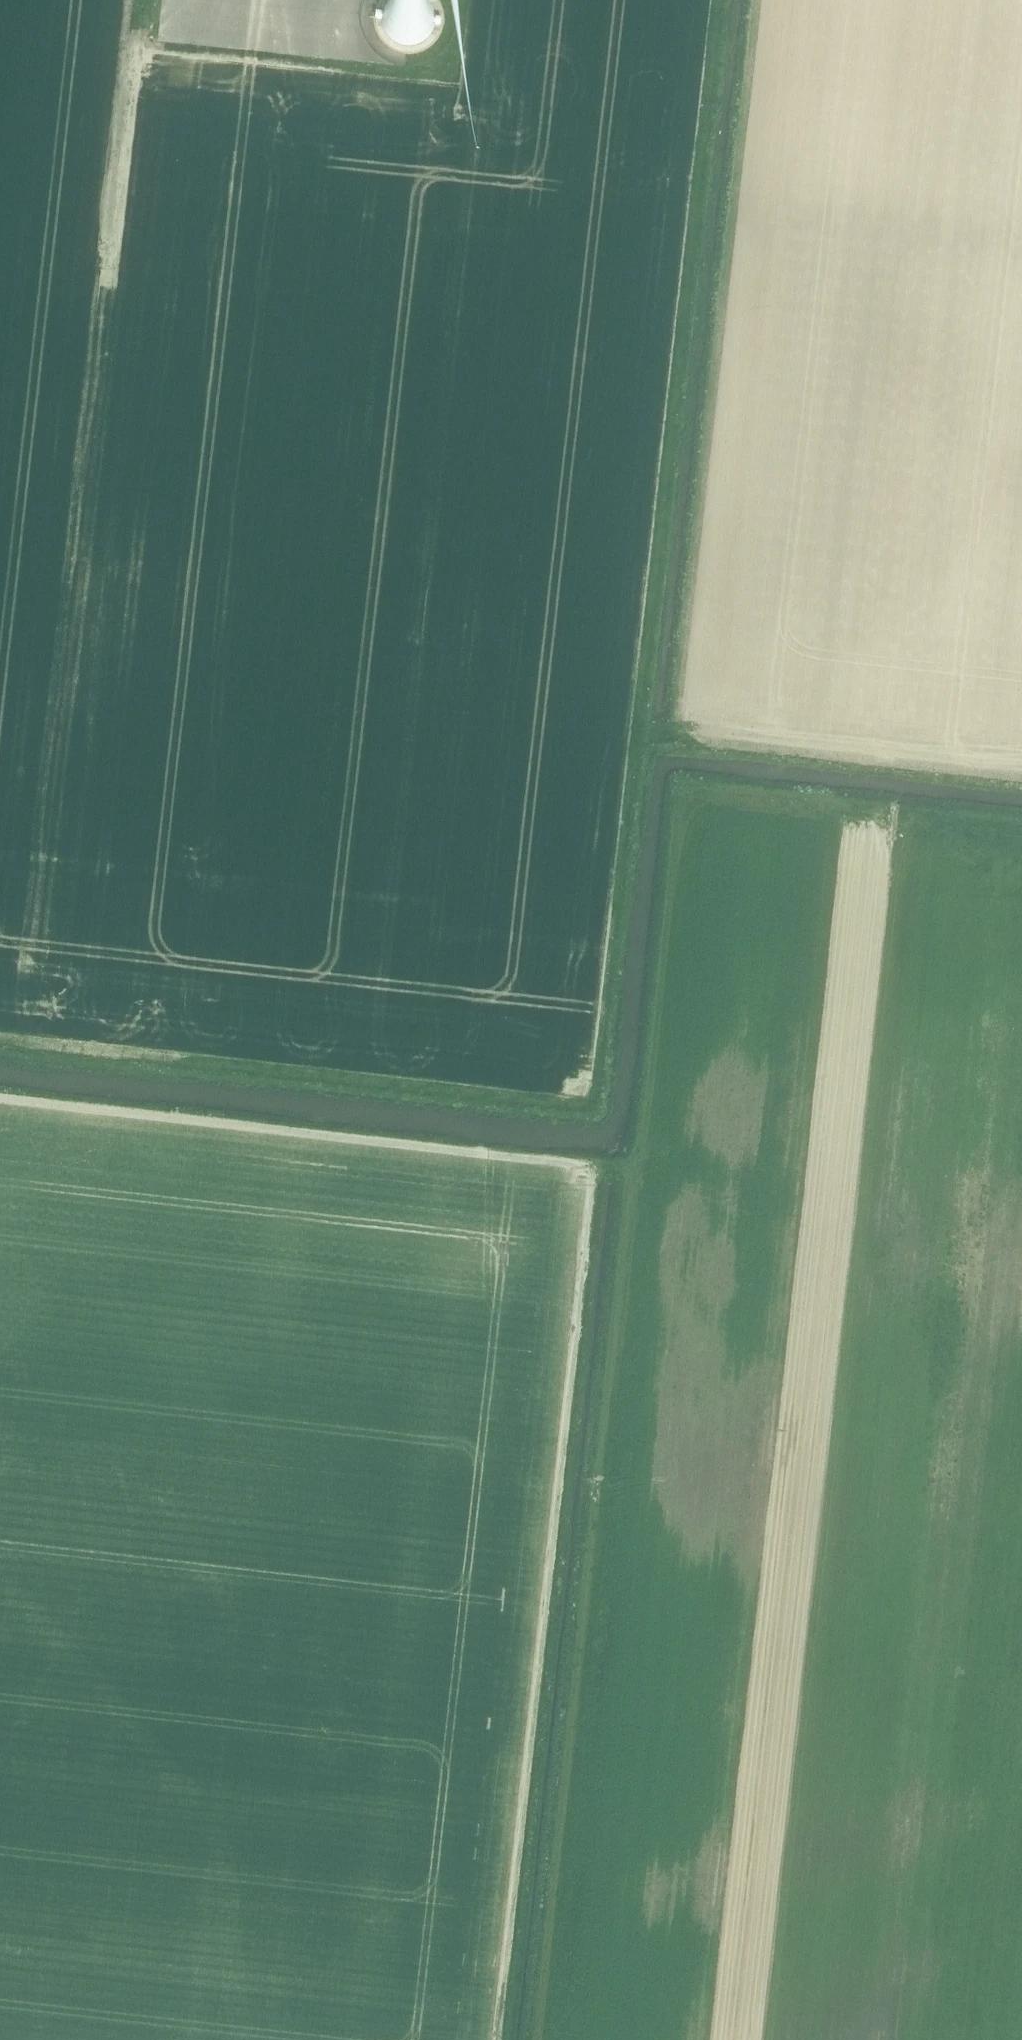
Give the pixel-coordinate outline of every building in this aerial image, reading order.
[(383,19),(383,22),(384,24),(384,26),(385,28),(386,30),(387,32),(388,34),(389,36),(391,38),(393,39),(394,41),(396,42),(398,43),(400,44),(403,45),(405,45),(407,45),(409,45),(412,45),(414,45),(416,45),(418,44),(420,43),(422,42),(424,41),(426,39),(428,38),(429,36),(431,34),(432,32),(433,30),(434,28),(434,26),(435,24),(435,22),(435,19),(435,17),(435,15),(434,13),(434,11),(433,8),(432,6),(431,4),(429,3),(428,1),(427,0),(392,0),(391,1),(389,3),(388,4),(387,6),(386,8),(385,11),(384,13),(384,15),(383,17),(383,19)]
